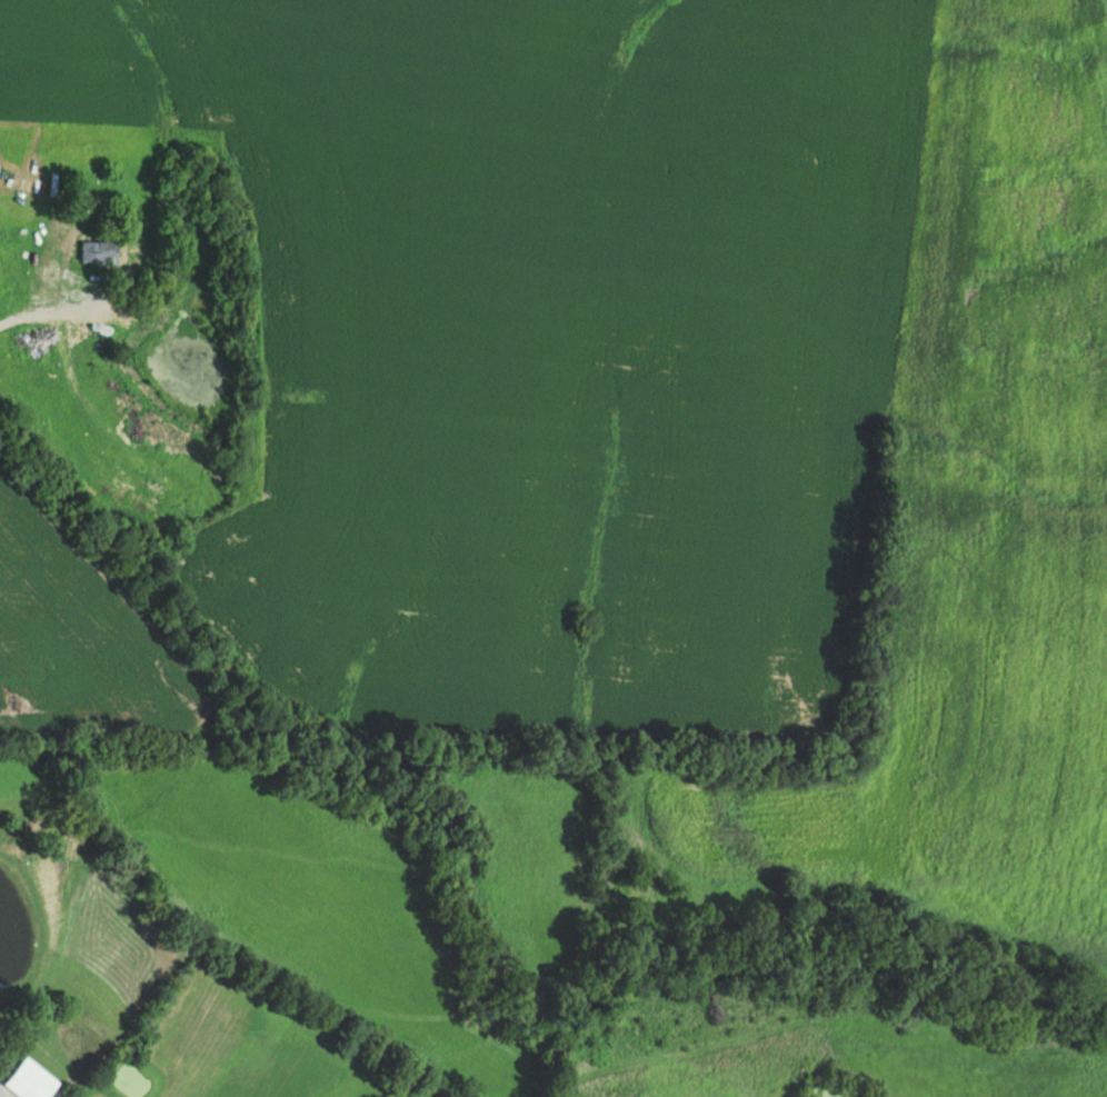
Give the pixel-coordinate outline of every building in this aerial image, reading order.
[(117,260),(117,242),(84,242),(84,260),(117,260)] [(21,1096),(50,1096),(63,1081),(28,1054),(5,1085),(21,1096)]
